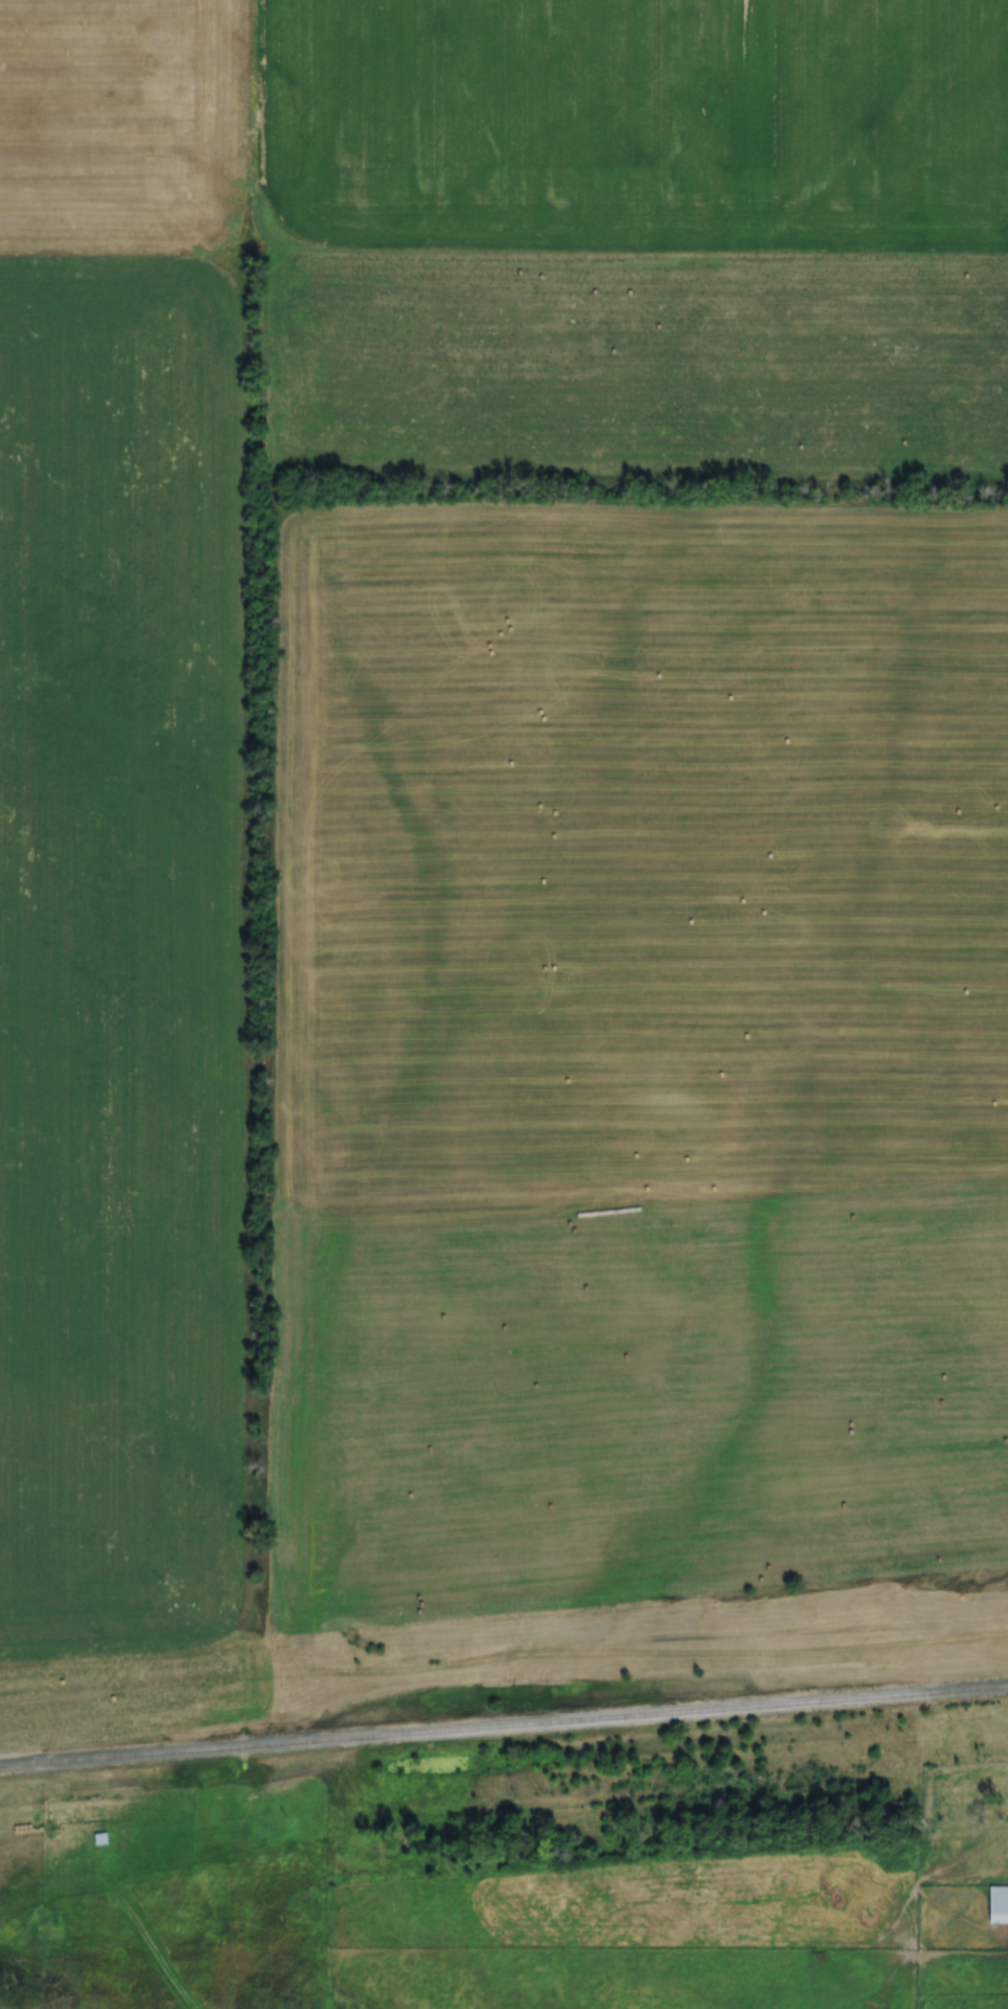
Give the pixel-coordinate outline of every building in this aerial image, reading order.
[(93,1835),(105,1834),(105,1845),(93,1846),(93,1835)] [(989,1888),(1007,1888),(1007,1925),(989,1925),(989,1888)]
